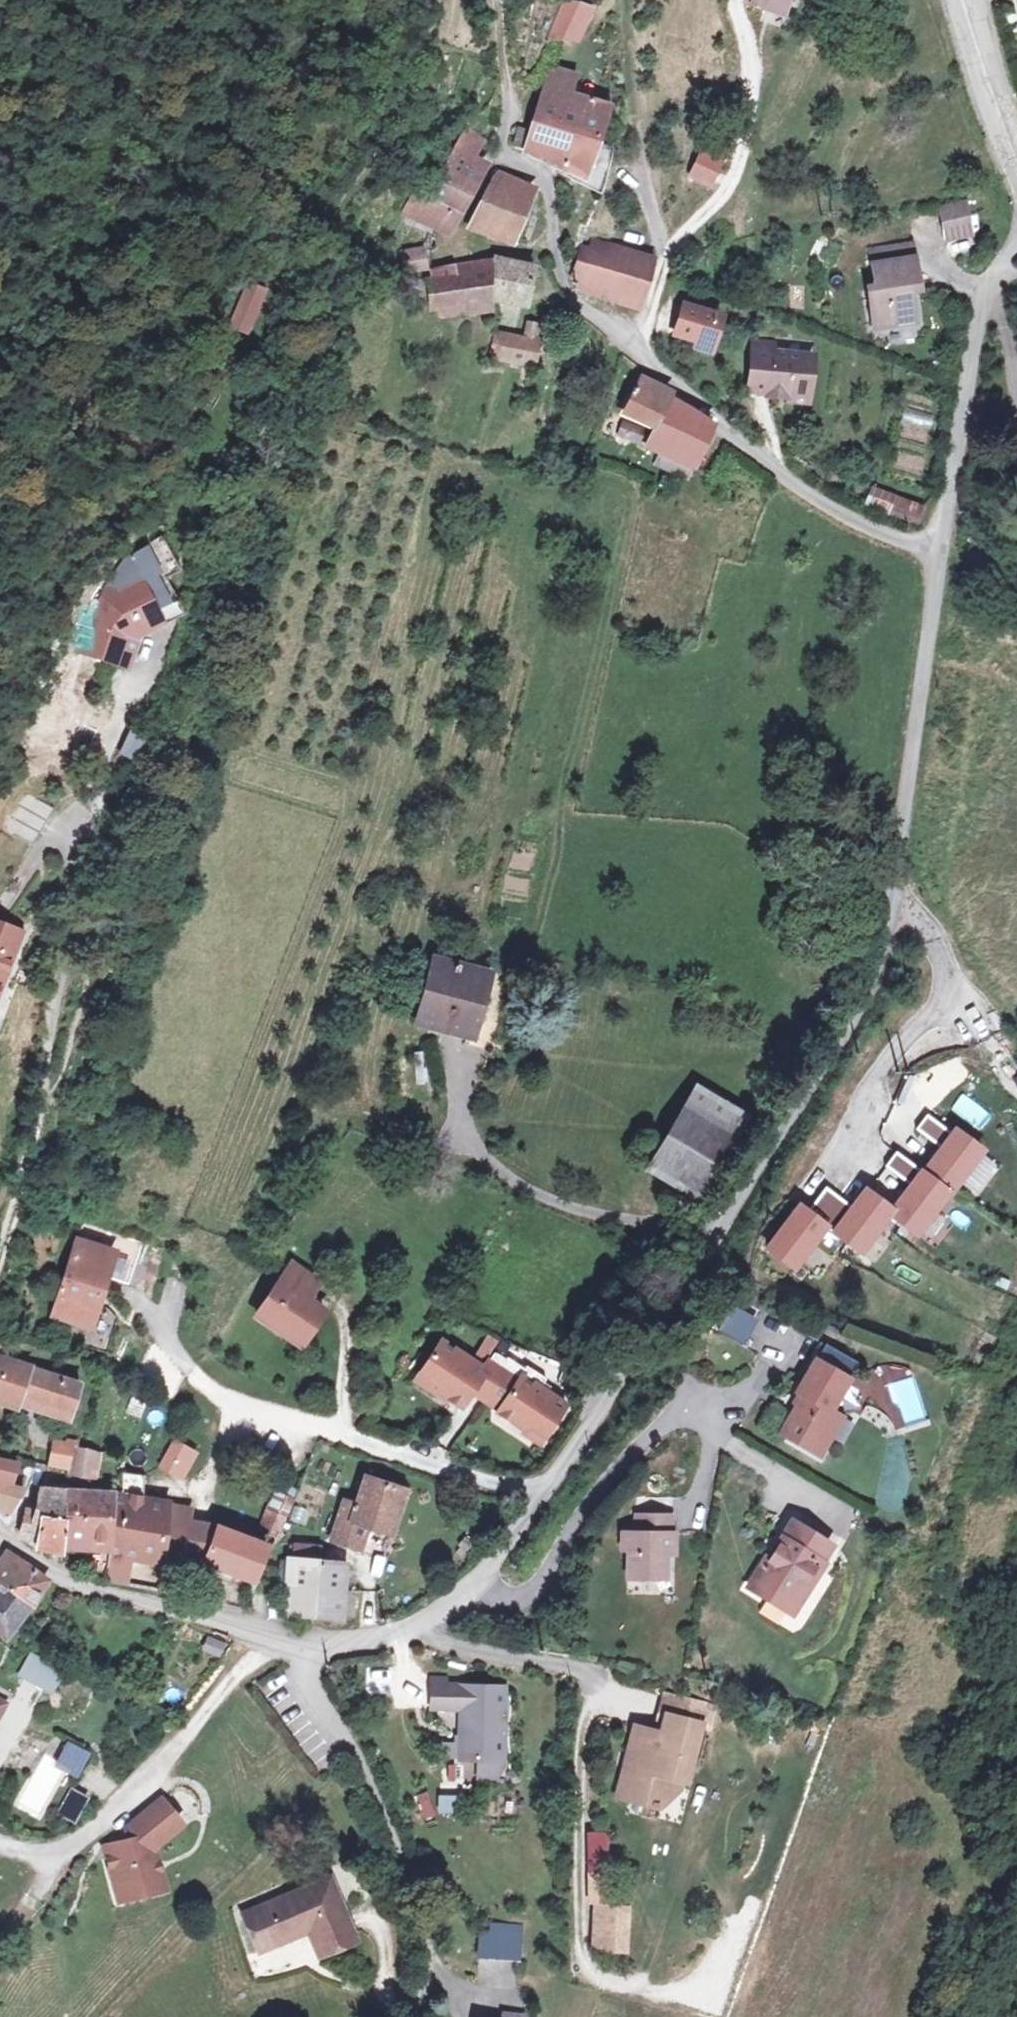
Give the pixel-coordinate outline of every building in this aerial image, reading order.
[(583,0),(558,0),(551,24),(571,29),(588,2),(583,0)] [(693,9),(712,12),(714,0),(695,0),(693,9)] [(576,65),(545,54),(509,137),(573,162),(592,95),(569,89),(576,65)] [(489,137),(466,126),(435,194),(420,187),(403,224),(453,246),(463,224),(516,247),(543,188),(479,159),(489,137)] [(697,151),(686,179),(712,189),(723,161),(697,151)] [(974,239),(971,206),(940,209),(943,241),(974,239)] [(907,226),(862,229),(868,268),(860,269),(865,312),(909,305),(905,265),(914,264),(907,226)] [(644,247),(583,230),(581,236),(566,230),(558,253),(565,274),(631,296),(644,247)] [(426,247),(403,249),(406,274),(429,272),(426,247)] [(514,291),(524,258),(495,249),(420,278),(426,292),(418,296),(426,322),(435,317),(441,331),(477,318),(485,287),(514,291)] [(244,280),(225,327),(249,336),(268,290),(244,280)] [(710,297),(676,287),(668,314),(689,321),(687,327),(705,333),(707,325),(702,324),(710,297)] [(715,298),(710,297),(702,324),(707,325),(715,298)] [(533,315),(489,310),(486,338),(529,345),(533,315)] [(768,327),(747,326),(743,373),(763,375),(778,376),(779,371),(803,372),(805,339),(767,336),(768,327)] [(659,389),(637,371),(616,413),(643,425),(638,435),(612,425),(608,436),(657,458),(654,464),(677,475),(689,452),(670,442),(683,415),(655,400),(659,389)] [(778,376),(763,375),(763,385),(802,387),(803,372),(779,371),(778,376)] [(702,425),(683,415),(670,442),(689,452),(702,425)] [(930,503),(872,486),(866,507),(924,524),(930,503)] [(81,575),(61,645),(125,666),(137,627),(160,619),(132,574),(114,583),(81,575)] [(118,755),(136,762),(147,733),(129,726),(118,755)] [(32,843),(52,809),(25,793),(4,827),(32,843)] [(0,918),(0,1017),(34,931),(0,918)] [(500,978),(436,960),(417,1027),(481,1045),(500,978)] [(1016,1079),(1016,1059),(1008,1064),(1016,1079)] [(739,1131),(685,1102),(649,1170),(702,1199),(739,1131)] [(809,1216),(799,1208),(768,1247),(795,1268),(826,1228),(861,1255),(892,1215),(916,1234),(978,1154),(929,1117),(918,1132),(940,1149),(922,1172),(896,1152),(883,1168),(909,1187),(891,1210),(865,1191),(850,1211),(827,1193),(809,1216)] [(125,1255),(80,1241),(55,1322),(100,1336),(125,1255)] [(329,1279),(289,1254),(249,1318),(304,1352),(329,1312),(314,1303),(329,1279)] [(744,1342),(756,1305),(736,1299),(724,1335),(744,1342)] [(486,1364),(442,1336),(413,1380),(463,1412),(470,1401),(541,1447),(568,1405),(491,1356),(486,1364)] [(0,1360),(0,1410),(78,1427),(88,1379),(0,1360)] [(864,1387),(822,1364),(781,1438),(823,1461),(864,1387)] [(106,1453),(55,1439),(48,1466),(99,1479),(106,1453)] [(0,1441),(0,1509),(25,1535),(63,1561),(111,1560),(106,1583),(129,1585),(135,1560),(164,1569),(173,1561),(260,1584),(301,1495),(279,1481),(253,1533),(198,1511),(151,1500),(90,1492),(19,1486),(21,1464),(6,1456),(7,1442),(0,1441)] [(181,1479),(195,1454),(171,1441),(157,1466),(181,1479)] [(411,1486),(352,1471),(344,1503),(334,1500),(323,1544),(355,1552),(360,1535),(396,1544),(411,1486)] [(678,1516),(639,1513),(633,1585),(673,1588),(678,1516)] [(839,1550),(788,1518),(745,1586),(796,1618),(839,1550)] [(9,1546),(0,1557),(0,1631),(9,1638),(54,1583),(9,1546)] [(351,1561),(287,1558),(285,1614),(348,1617),(351,1561)] [(220,1659),(226,1643),(207,1636),(201,1651),(220,1659)] [(27,1654),(16,1676),(52,1695),(63,1673),(27,1654)] [(509,1673),(424,1671),(423,1708),(461,1709),(460,1757),(507,1758),(509,1673)] [(717,1704),(670,1693),(661,1729),(631,1722),(612,1804),(690,1821),(717,1704)] [(0,1695),(0,1720),(10,1700),(0,1695)] [(90,1755),(65,1746),(54,1774),(79,1783),(90,1755)] [(75,1826),(89,1798),(69,1788),(55,1815),(75,1826)] [(436,1815),(428,1791),(416,1795),(424,1819),(436,1815)] [(436,1796),(437,1814),(462,1812),(461,1795),(436,1796)] [(162,1797),(96,1841),(114,1908),(172,1896),(159,1848),(186,1827),(162,1797)] [(586,1832),(585,1859),(607,1860),(607,1832),(586,1832)] [(257,1956),(305,1938),(316,1965),(362,1947),(333,1872),(239,1908),(257,1956)] [(633,1904),(596,1902),(594,1949),(631,1951),(633,1904)] [(519,1925),(493,1925),(493,1936),(481,1936),(480,1957),(518,1958),(519,1925)] [(287,1970),(285,1957),(255,1963),(258,1976),(287,1970)]
